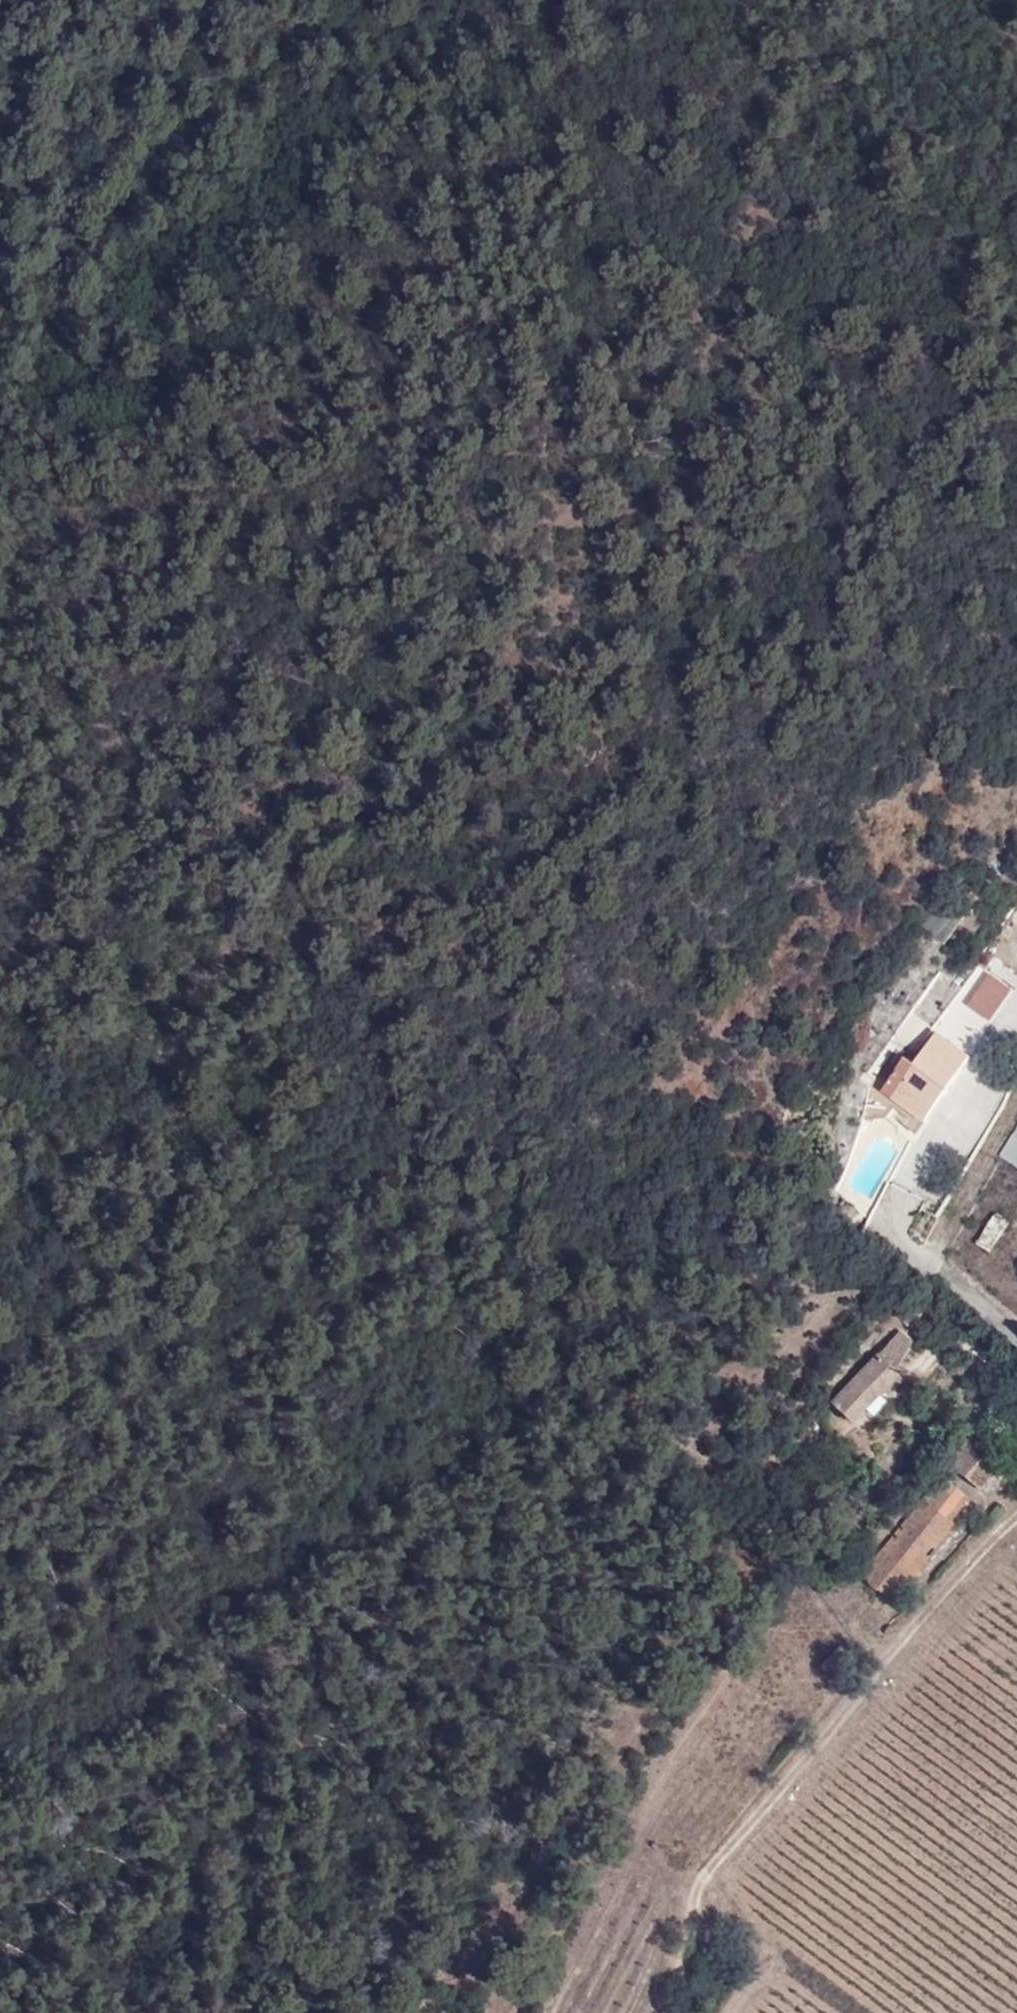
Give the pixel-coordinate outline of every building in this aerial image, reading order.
[(994,1023),(1016,991),(993,975),(971,1007),(994,1023)] [(972,1059),(942,1037),(924,1070),(904,1107),(918,1118),(937,1091),(946,1096),(972,1059)] [(904,1107),(924,1070),(907,1059),(885,1092),(904,1107)] [(895,1122),(904,1107),(885,1092),(879,1088),(876,1122),(895,1122)] [(918,1137),(946,1096),(937,1091),(918,1118),(910,1131),(918,1137)] [(1003,1156),(1016,1165),(1016,1133),(1003,1156)] [(993,1256),(1010,1224),(996,1219),(979,1249),(993,1256)] [(903,1336),(899,1339),(913,1353),(915,1349),(903,1336)] [(913,1353),(899,1339),(833,1404),(851,1425),(880,1396),(898,1379),(896,1377),(913,1353)] [(898,1379),(880,1396),(889,1405),(906,1387),(898,1379)] [(978,1498),(1004,1465),(974,1440),(859,1576),(891,1601),(954,1524),(948,1519),(971,1493),(978,1498)]
